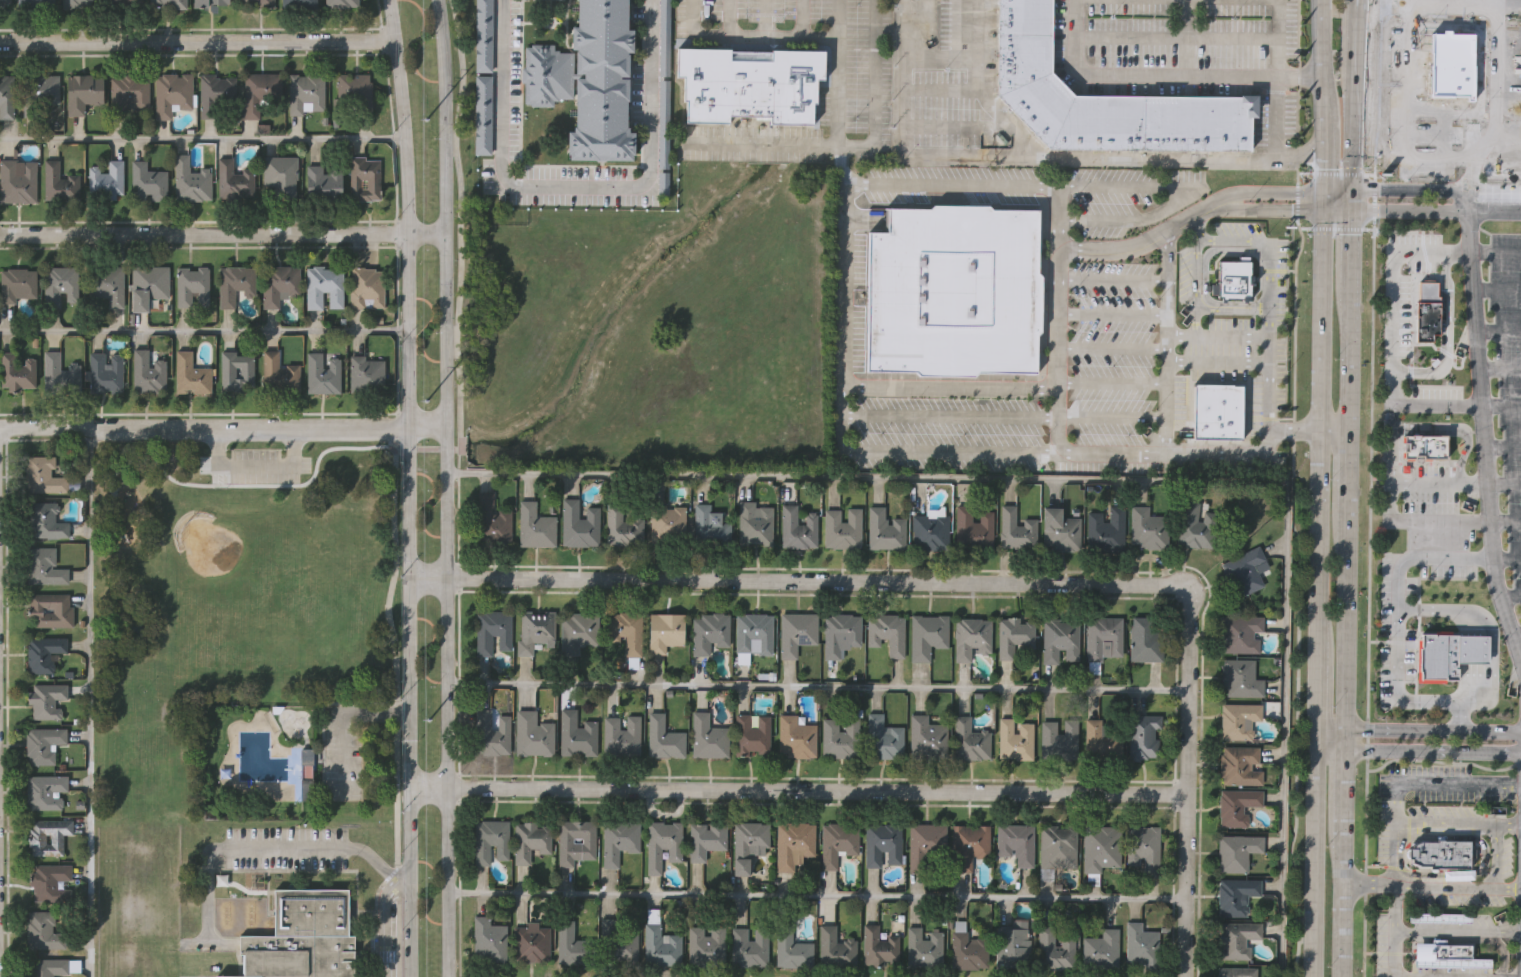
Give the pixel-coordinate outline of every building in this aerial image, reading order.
[(19,10),(54,10),(54,0),(19,0),(19,10)] [(98,9),(98,0),(62,0),(62,9),(98,9)] [(186,0),(151,0),(151,9),(186,9),(186,0)] [(230,8),(230,0),(194,0),(194,8),(230,8)] [(238,3),(257,3),(257,9),(274,9),(274,0),(238,0),(238,3)] [(283,9),(317,9),(317,0),(283,0),(283,9)] [(360,0),(325,0),(325,9),(360,9),(360,0)] [(476,71),(477,0),(493,0),(493,71),(476,71)] [(579,27),(579,0),(626,0),(626,30),(631,30),(631,50),(626,49),(626,54),(627,54),(627,74),(619,74),(619,78),(627,78),(627,98),(625,98),(625,127),(627,127),(627,131),(633,131),(633,151),(631,151),(631,157),(605,157),(605,155),(597,155),(597,157),(571,157),(571,151),(569,151),(569,131),(575,131),(575,126),(577,126),(577,97),(557,97),(557,99),(552,99),(552,105),(531,105),(531,102),(525,102),(525,83),(520,83),(520,67),(525,67),(525,47),(531,48),(531,45),(552,45),(552,51),(557,51),(557,53),(577,53),(577,51),(578,51),(578,47),(572,47),(573,27),(579,27)] [(997,97),(998,0),(1053,0),(1051,73),(1075,93),(1256,96),(1256,112),(1250,112),(1250,149),(1050,146),(997,97)] [(1429,35),(1428,97),(1476,97),(1476,36),(1429,35)] [(813,104),(813,125),(771,124),(771,117),(730,116),(729,123),(686,123),(686,101),(684,101),(684,77),(677,77),(677,48),(731,49),(731,60),(772,61),(772,50),(825,51),(825,80),(817,80),(817,104),(813,104)] [(259,97),(258,118),(241,117),(243,72),(276,73),(275,97),(259,97)] [(191,73),(191,107),(170,107),(170,118),(155,118),(155,73),(191,73)] [(287,73),(323,73),(323,113),(287,113),(287,73)] [(335,113),(335,73),(370,73),(371,113),(335,113)] [(58,74),(59,115),(23,115),(23,74),(58,74)] [(67,74),(103,74),(103,104),(84,103),(84,114),(66,114),(67,74)] [(230,74),(230,112),(199,112),(199,74),(230,74)] [(148,76),(148,112),(109,111),(110,75),(148,76)] [(477,75),(492,76),(492,154),(476,153),(477,75)] [(15,118),(0,118),(0,77),(15,77),(15,118)] [(174,199),(173,153),(188,153),(188,168),(210,168),(211,199),(174,199)] [(295,155),(295,199),(272,199),(272,189),(262,189),(262,155),(295,155)] [(378,199),(349,199),(349,158),(378,157),(378,199)] [(35,201),(0,201),(0,159),(35,159),(35,201)] [(122,195),(88,194),(88,164),(98,164),(98,171),(106,171),(107,159),(122,159),(122,195)] [(254,196),(218,196),(218,159),(232,159),(232,169),(254,169),(254,196)] [(79,176),(79,199),(43,199),(43,160),(58,160),(58,175),(79,176)] [(166,170),(166,197),(131,197),(131,160),(146,160),(146,170),(166,170)] [(342,164),(342,195),(306,195),(306,164),(342,164)] [(920,376),(916,372),(867,372),(869,232),(889,233),(889,209),(930,209),(934,206),(989,207),(992,210),(1039,211),(1038,273),(1042,278),(1041,333),(1036,337),(1037,374),(978,373),(973,377),(920,376)] [(1218,297),(1218,261),(1238,261),(1238,256),(1240,256),(1240,258),(1243,258),(1243,256),(1249,256),(1249,261),(1250,261),(1250,275),(1253,275),(1253,282),(1254,282),(1253,285),(1251,285),(1251,298),(1250,298),(1250,300),(1242,300),(1242,299),(1226,299),(1226,300),(1222,300),(1222,297),(1218,297)] [(108,298),(87,298),(87,265),(122,265),(122,307),(108,307),(108,298)] [(168,265),(168,298),(150,298),(150,311),(131,311),(131,265),(168,265)] [(262,307),(262,265),(299,265),(298,296),(278,296),(278,307),(262,307)] [(343,307),(324,307),(324,308),(305,308),(305,265),(343,265),(343,307)] [(43,305),(43,266),(78,266),(78,305),(43,305)] [(176,305),(176,266),(208,266),(208,305),(176,305)] [(254,266),(254,295),(234,294),(234,307),(218,307),(218,266),(254,266)] [(350,307),(350,267),(383,267),(383,307),(350,307)] [(35,300),(0,300),(0,268),(35,268),(35,300)] [(1421,281),(1439,281),(1439,296),(1441,296),(1441,334),(1434,334),(1434,341),(1417,341),(1418,301),(1420,301),(1421,281)] [(133,349),(164,349),(164,392),(133,392),(133,349)] [(210,392),(175,392),(175,350),(191,350),(191,366),(210,366),(210,392)] [(279,350),(279,364),(299,364),(299,389),(262,389),(262,350),(279,350)] [(43,351),(60,351),(60,359),(79,359),(79,390),(43,390),(43,351)] [(221,352),(254,352),(254,389),(221,389),(221,352)] [(323,357),(340,357),(339,391),(306,390),(306,352),(323,352),(323,357)] [(89,392),(89,353),(122,353),(122,392),(89,392)] [(34,389),(2,389),(2,355),(34,356),(34,389)] [(348,392),(348,356),(384,356),(384,392),(348,392)] [(1194,384),(1244,384),(1243,441),(1193,440),(1194,384)] [(1404,435),(1412,435),(1412,434),(1421,434),(1421,435),(1440,435),(1440,434),(1448,434),(1448,460),(1424,459),(1424,460),(1414,460),(1414,459),(1404,459),(1404,452),(1403,452),(1404,435)] [(52,456),(52,476),(67,476),(67,492),(24,491),(24,455),(52,456)] [(477,540),(478,491),(494,491),(493,510),(511,510),(511,540),(477,540)] [(562,499),(578,499),(578,507),(599,507),(599,545),(562,545),(562,499)] [(28,537),(27,501),(55,501),(56,521),(68,521),(68,537),(28,537)] [(519,544),(520,501),(535,501),(535,515),(555,515),(555,544),(519,544)] [(1181,502),(1201,503),(1200,511),(1217,512),(1214,548),(1178,546),(1181,502)] [(606,546),(606,503),(625,503),(625,513),(641,513),(641,546),(606,546)] [(772,545),(739,545),(739,503),(772,503),(772,545)] [(817,547),(782,548),(781,504),(798,504),(798,523),(804,522),(804,512),(817,512),(817,547)] [(650,505),(686,505),(686,545),(650,545),(650,505)] [(1086,549),(1087,513),(1109,513),(1109,505),(1124,506),(1124,550),(1086,549)] [(972,506),(972,519),(979,519),(979,509),(993,509),(993,545),(956,545),(956,506),(972,506)] [(1148,506),(1148,516),(1167,516),(1167,548),(1131,548),(1131,506),(1148,506)] [(869,507),(885,507),(885,519),(905,519),(905,549),(869,549),(869,507)] [(1063,507),(1063,518),(1080,518),(1080,551),(1044,551),(1044,507),(1063,507)] [(824,548),(824,509),(844,509),(844,508),(861,508),(861,548),(824,548)] [(731,523),(731,545),(695,545),(695,509),(721,509),(721,523),(731,523)] [(1015,519),(1036,519),(1035,548),(1000,548),(1001,510),(1015,510),(1015,519)] [(913,549),(913,515),(948,515),(947,549),(913,549)] [(1255,564),(1264,586),(1238,596),(1224,561),(1260,546),(1265,560),(1255,564)] [(26,547),(55,547),(54,568),(67,568),(67,583),(25,582),(26,547)] [(71,627),(29,627),(29,593),(71,593),(71,627)] [(511,650),(497,650),(497,640),(492,640),(492,656),(476,656),(476,610),(511,610),(511,650)] [(553,612),(552,642),(533,642),(533,655),(518,655),(519,611),(553,612)] [(597,612),(597,644),(579,644),(579,652),(564,652),(564,612),(597,612)] [(641,656),(615,656),(615,612),(641,612),(641,656)] [(817,645),(798,644),(798,658),(780,658),(781,612),(817,613),(817,645)] [(685,644),(666,644),(666,654),(650,654),(650,613),(685,613),(685,644)] [(693,656),(693,613),(729,613),(729,646),(710,646),(710,656),(693,656)] [(773,654),(749,654),(749,662),(736,662),(736,614),(773,614),(773,654)] [(861,614),(861,648),(839,648),(839,658),(823,658),(823,614),(861,614)] [(867,615),(904,615),(904,658),(888,658),(888,644),(867,644),(867,615)] [(910,662),(910,616),(948,616),(948,648),(929,648),(929,662),(910,662)] [(1221,652),(1221,616),(1261,616),(1261,653),(1221,652)] [(1163,662),(1130,661),(1132,617),(1153,617),(1153,632),(1163,632),(1163,662)] [(970,662),(955,662),(955,618),(992,618),(992,652),(970,652),(970,662)] [(1034,648),(1013,648),(1014,659),(998,659),(998,618),(1034,618),(1034,648)] [(1122,618),(1122,660),(1087,660),(1087,618),(1122,618)] [(1043,662),(1043,620),(1078,620),(1078,662),(1043,662)] [(1419,632),(1456,632),(1456,633),(1471,633),(1488,634),(1487,662),(1471,662),(1458,662),(1458,678),(1419,678),(1420,669),(1417,669),(1418,646),(1419,646),(1419,632)] [(66,636),(66,652),(52,652),(53,672),(27,672),(27,636),(66,636)] [(1253,660),(1253,679),(1263,679),(1263,696),(1222,696),(1222,660),(1253,660)] [(66,699),(59,699),(59,719),(29,719),(29,682),(66,682),(66,699)] [(1251,738),(1221,738),(1221,704),(1261,704),(1261,720),(1251,720),(1251,738)] [(597,756),(560,756),(560,709),(577,708),(577,720),(597,720),(597,756)] [(509,754),(474,753),(475,709),(492,709),(492,726),(497,726),(497,714),(510,714),(509,754)] [(516,755),(516,710),(536,710),(536,722),(553,722),(553,755),(516,755)] [(649,712),(664,712),(664,732),(685,732),(685,755),(649,755),(649,712)] [(729,756),(693,756),(693,712),(709,712),(709,726),(729,726),(729,756)] [(883,713),(883,728),(904,728),(904,758),(868,758),(868,713),(883,713)] [(735,756),(735,714),(753,714),(753,716),(770,716),(770,756),(735,756)] [(779,757),(779,714),(796,714),(796,724),(816,724),(817,757),(779,757)] [(929,714),(929,723),(945,723),(945,752),(910,752),(910,714),(929,714)] [(640,716),(640,756),(603,756),(604,717),(620,717),(620,727),(626,727),(626,715),(640,716)] [(1128,758),(1129,715),(1161,715),(1161,729),(1158,729),(1158,758),(1128,758)] [(954,716),(970,716),(970,731),(990,731),(990,758),(954,758),(954,716)] [(822,718),(841,718),(861,718),(861,757),(822,757),(822,718)] [(1033,722),(1033,759),(998,759),(998,718),(1015,718),(1015,722),(1033,722)] [(1103,718),(1103,757),(1085,757),(1085,718),(1103,718)] [(1078,719),(1077,759),(1041,759),(1041,720),(1060,720),(1060,719),(1078,719)] [(26,727),(66,727),(66,743),(54,743),(54,764),(26,764),(26,727)] [(1262,767),(1262,784),(1222,785),(1222,746),(1259,745),(1260,767),(1262,767)] [(300,748),(313,748),(313,800),(300,800),(300,748)] [(26,808),(26,775),(67,775),(67,791),(62,791),(62,808),(26,808)] [(1247,827),(1220,827),(1220,790),(1262,790),(1262,806),(1247,806),(1247,827)] [(28,819),(72,819),(72,834),(62,834),(62,855),(28,855),(28,819)] [(508,820),(508,860),(490,860),(490,865),(474,865),(474,820),(508,820)] [(595,820),(595,859),(575,859),(575,867),(558,867),(558,820),(595,820)] [(640,822),(639,852),(619,852),(618,868),(602,868),(603,821),(640,822)] [(646,821),(682,821),(682,862),(660,862),(660,874),(647,874),(646,821)] [(515,822),(551,822),(551,853),(530,853),(530,864),(515,864),(515,822)] [(726,822),(726,849),(705,849),(705,862),(690,862),(690,822),(726,822)] [(734,875),(734,822),(769,822),(769,847),(751,848),(751,875),(734,875)] [(777,823),(814,823),(814,853),(795,853),(794,872),(776,872),(777,823)] [(822,823),(858,823),(858,854),(836,854),(836,870),(822,870),(822,823)] [(865,865),(865,823),(902,823),(902,865),(865,865)] [(946,824),(946,871),(909,871),(909,824),(946,824)] [(990,824),(990,857),(971,857),(971,871),(952,871),(952,824),(990,824)] [(1033,867),(1015,867),(1015,857),(996,857),(996,824),(1033,824),(1033,867)] [(1077,868),(1039,868),(1039,826),(1077,826),(1077,868)] [(1120,826),(1120,867),(1100,867),(1100,873),(1083,873),(1083,826),(1120,826)] [(1127,866),(1127,826),(1159,826),(1159,877),(1143,877),(1143,866),(1127,866)] [(1248,852),(1248,873),(1218,873),(1218,835),(1263,835),(1263,852),(1248,852)] [(1419,840),(1436,840),(1436,839),(1469,839),(1469,869),(1429,868),(1429,864),(1418,864),(1409,860),(1409,856),(1405,856),(1405,846),(1409,846),(1409,843),(1419,840)] [(31,900),(31,863),(70,863),(70,880),(62,880),(62,900),(31,900)] [(1219,879),(1261,879),(1261,896),(1247,896),(1246,916),(1218,916),(1219,879)] [(355,973),(355,976),(215,976),(215,974),(242,974),(242,952),(237,952),(237,933),(269,933),(269,883),(341,884),(340,933),(353,933),(353,973),(355,973)] [(54,910),(54,946),(26,946),(26,910),(54,910)] [(1408,912),(1408,923),(1471,924),(1471,913),(1408,912)] [(507,924),(507,961),(474,961),(474,915),(490,915),(490,924),(507,924)] [(558,920),(574,920),(574,939),(596,939),(595,963),(558,963),(558,920)] [(1142,922),(1142,931),(1158,931),(1158,968),(1126,968),(1126,921),(1142,922)] [(549,961),(515,961),(515,922),(549,922),(549,961)] [(1219,959),(1219,922),(1261,922),(1261,938),(1248,938),(1248,959),(1219,959)] [(645,923),(660,923),(660,934),(682,934),(682,963),(645,963),(645,923)] [(819,966),(819,924),(836,925),(836,940),(856,940),(856,966),(819,966)] [(863,925),(878,925),(878,935),(900,935),(900,966),(863,966),(863,925)] [(1075,968),(1038,968),(1038,925),(1055,925),(1055,933),(1075,933),(1075,968)] [(725,926),(725,966),(688,966),(689,926),(725,926)] [(768,927),(768,966),(732,966),(732,927),(748,927),(748,939),(754,939),(754,926),(768,927)] [(776,967),(776,927),(792,927),(792,942),(812,942),(812,966),(776,967)] [(942,968),(906,967),(907,927),(924,927),(924,930),(942,931),(942,968)] [(996,927),(1028,927),(1028,964),(996,964),(996,927)] [(1083,967),(1083,937),(1102,937),(1102,929),(1118,929),(1118,967),(1083,967)] [(611,930),(637,930),(637,960),(611,960),(611,930)] [(968,938),(987,938),(987,968),(951,968),(951,931),(968,931),(968,938)] [(1470,944),(1470,960),(1415,959),(1415,943),(1470,944)] [(68,957),(68,976),(30,976),(30,957),(68,957)] [(1470,960),(1415,959),(1414,967),(1491,968),(1491,960),(1470,960)] [(1256,967),(1256,976),(1217,976),(1217,967),(1256,967)]
